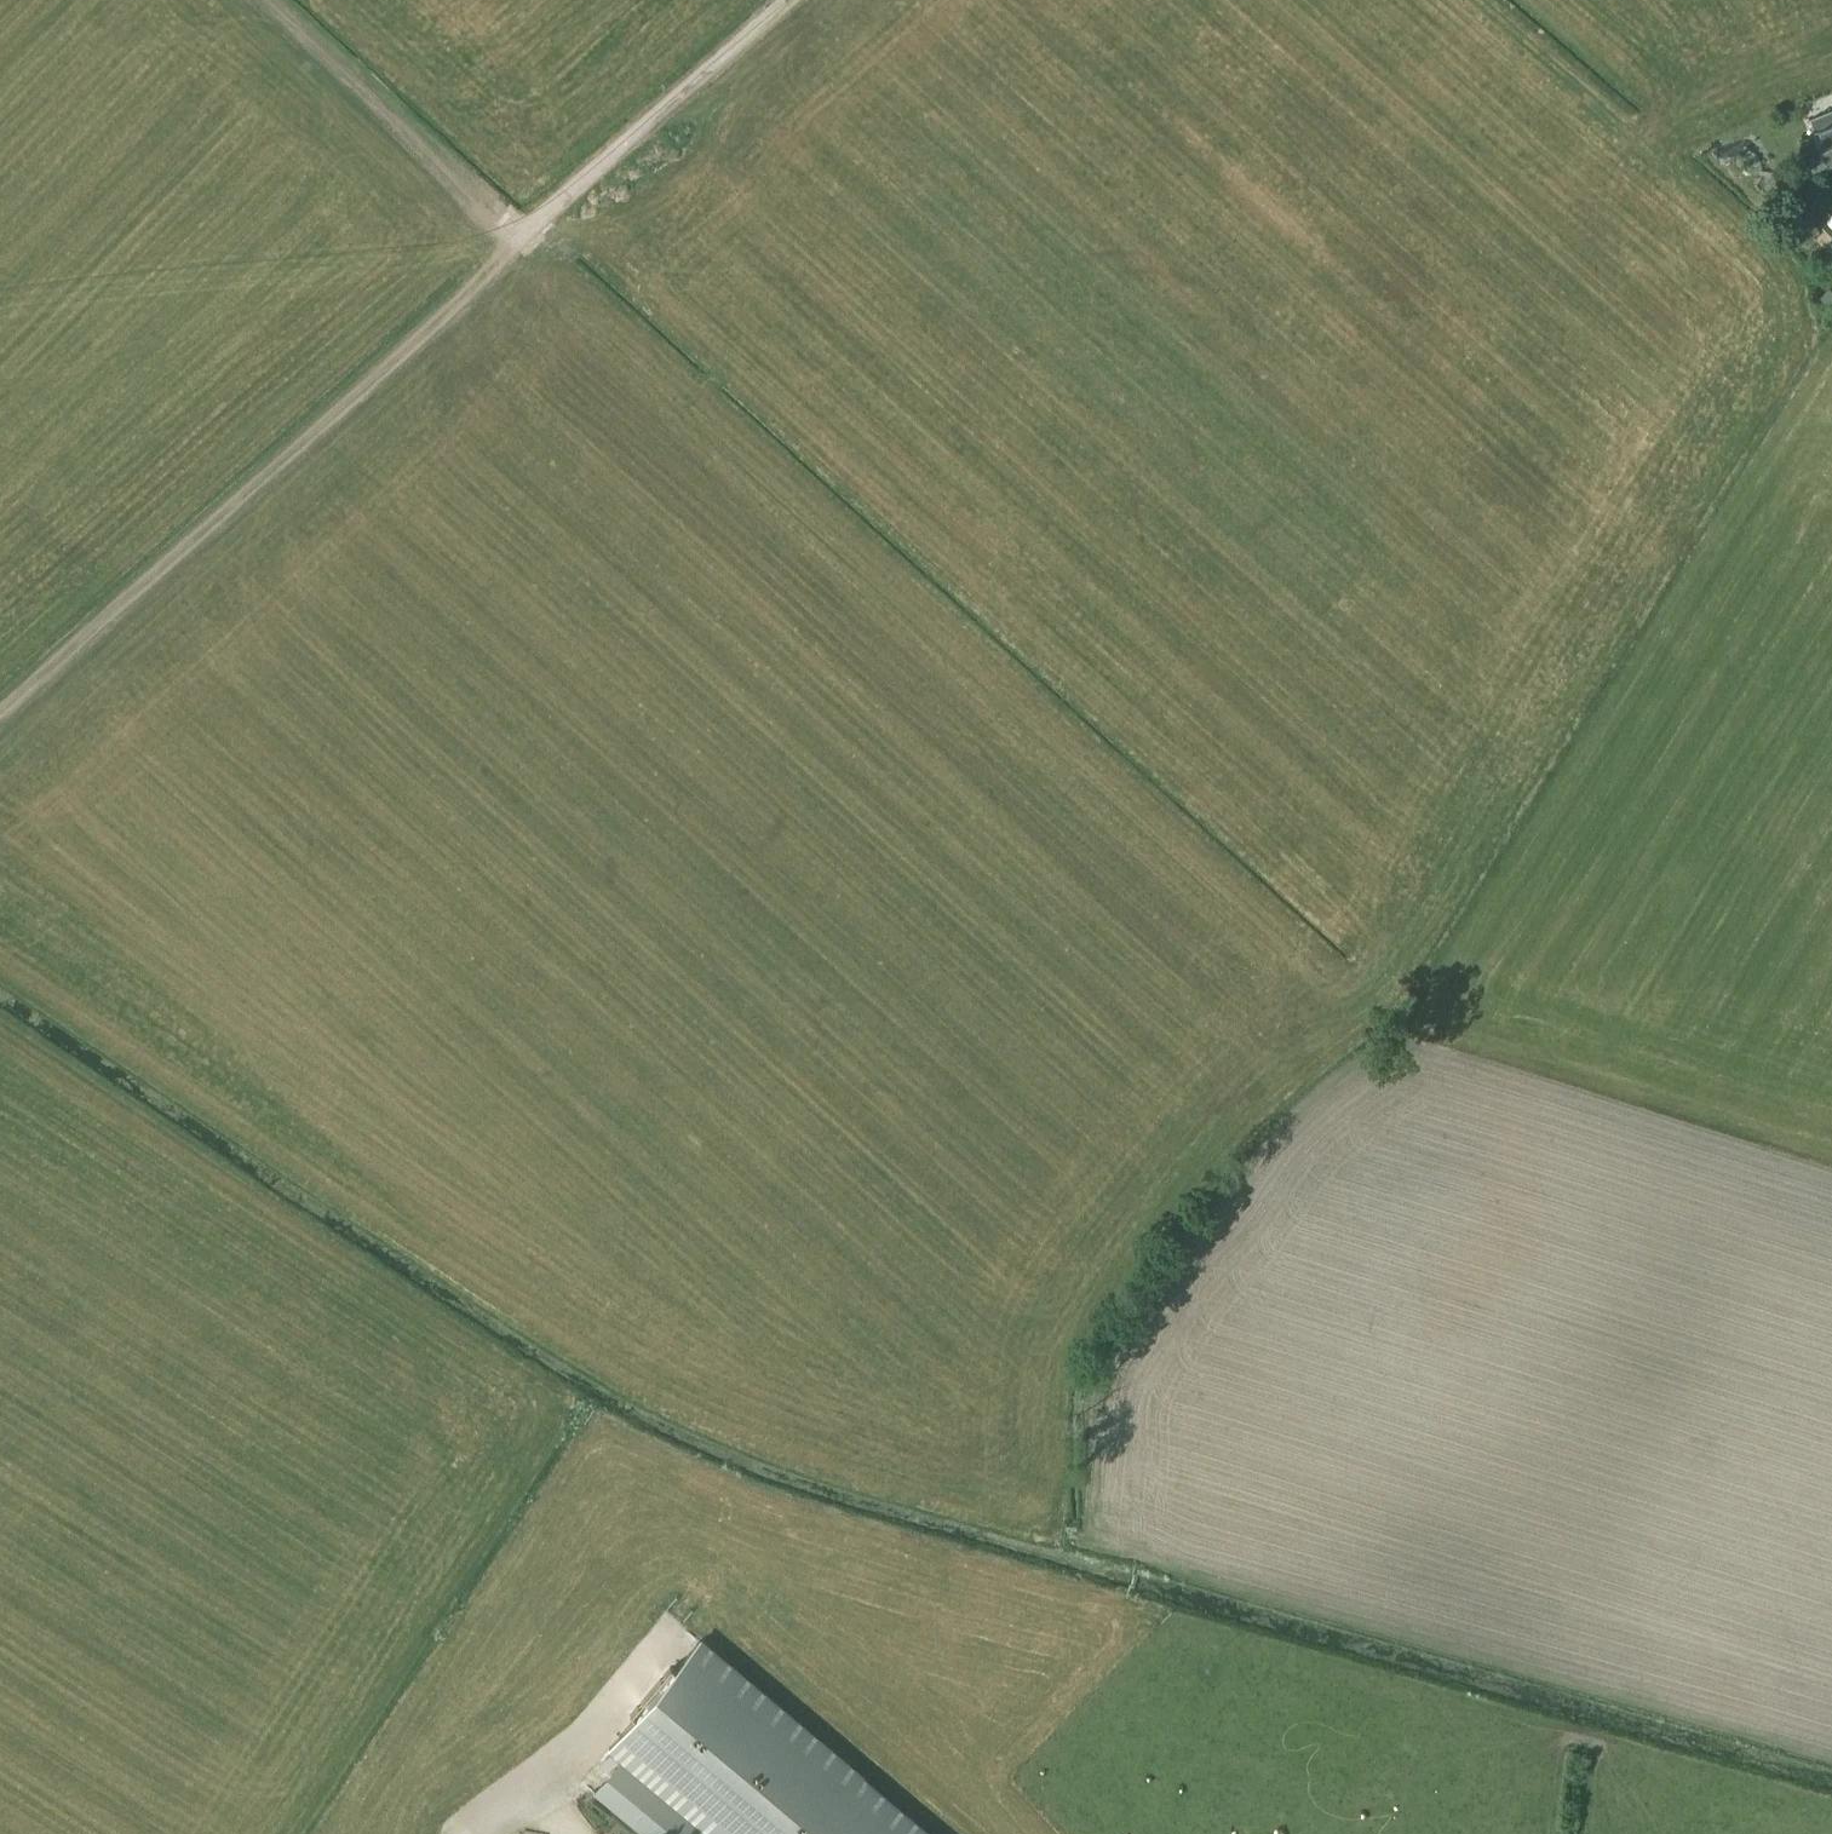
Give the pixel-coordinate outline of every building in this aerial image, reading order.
[(1810,121),(1829,168),(1831,167),(1831,111),(1810,121)] [(709,1833),(927,1833),(643,1594),(552,1703),(709,1833)] [(485,1781),(548,1833),(655,1833),(530,1729),(485,1781)]
